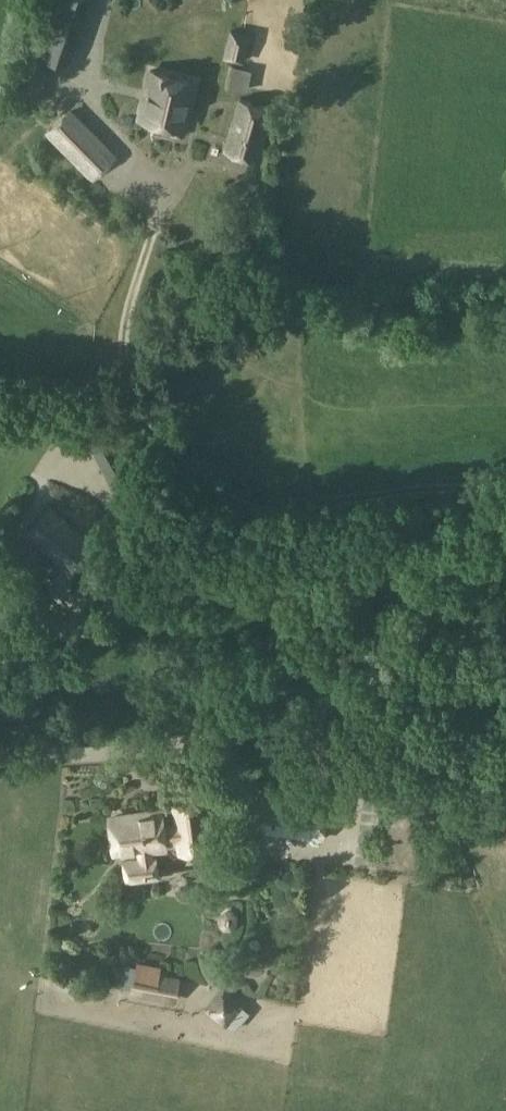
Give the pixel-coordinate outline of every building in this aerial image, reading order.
[(46,1),(84,14),(88,0),(46,0),(46,1)] [(230,27),(223,55),(242,59),(248,32),(230,27)] [(51,59),(30,52),(16,96),(36,103),(51,59)] [(185,128),(196,82),(150,71),(138,117),(185,128)] [(273,107),(238,97),(223,150),(258,160),(273,107)] [(66,111),(45,131),(93,179),(112,160),(66,111)] [(105,418),(81,431),(109,481),(132,469),(105,418)] [(38,520),(26,533),(67,567),(90,541),(50,507),(38,520)] [(253,830),(323,840),(329,802),(257,792),(253,830)] [(152,850),(152,846),(164,844),(163,840),(178,838),(179,846),(210,842),(203,795),(179,799),(183,824),(168,826),(165,809),(110,817),(115,852),(136,849),(137,852),(122,854),(125,884),(159,879),(156,854),(155,854),(154,850),(152,850)] [(124,964),(120,985),(132,988),(131,993),(175,1000),(179,978),(159,975),(160,966),(136,962),(136,966),(124,964)]
